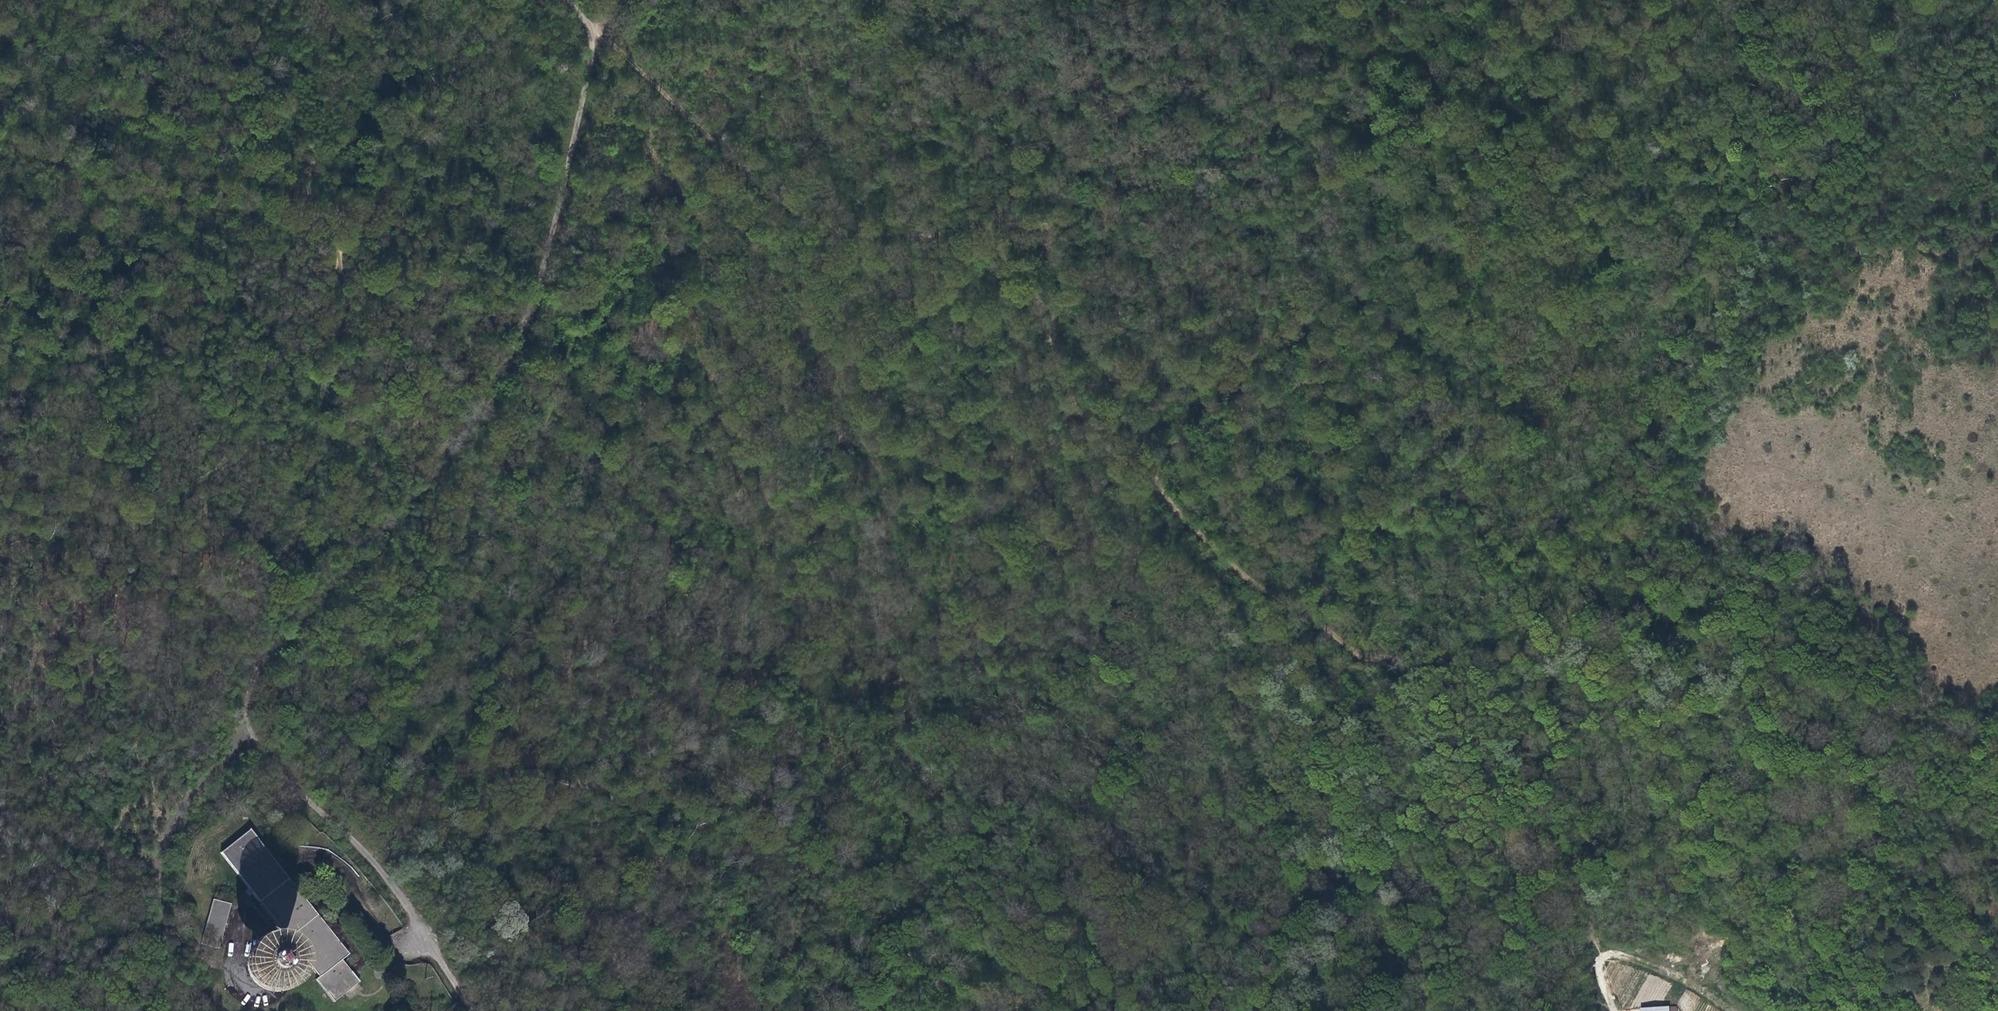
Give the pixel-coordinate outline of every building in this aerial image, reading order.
[(222,852),(265,906),(295,883),(252,829),(222,852)] [(295,883),(265,906),(289,938),(265,966),(261,964),(256,964),(252,966),(249,969),(247,975),(248,980),(250,983),(255,986),(261,986),(265,985),(269,980),(269,971),(292,943),(319,977),(317,980),(335,1002),(360,982),(343,960),(350,953),(295,883)] [(202,945),(209,946),(220,949),(232,905),(214,899),(203,940),(202,945)]
